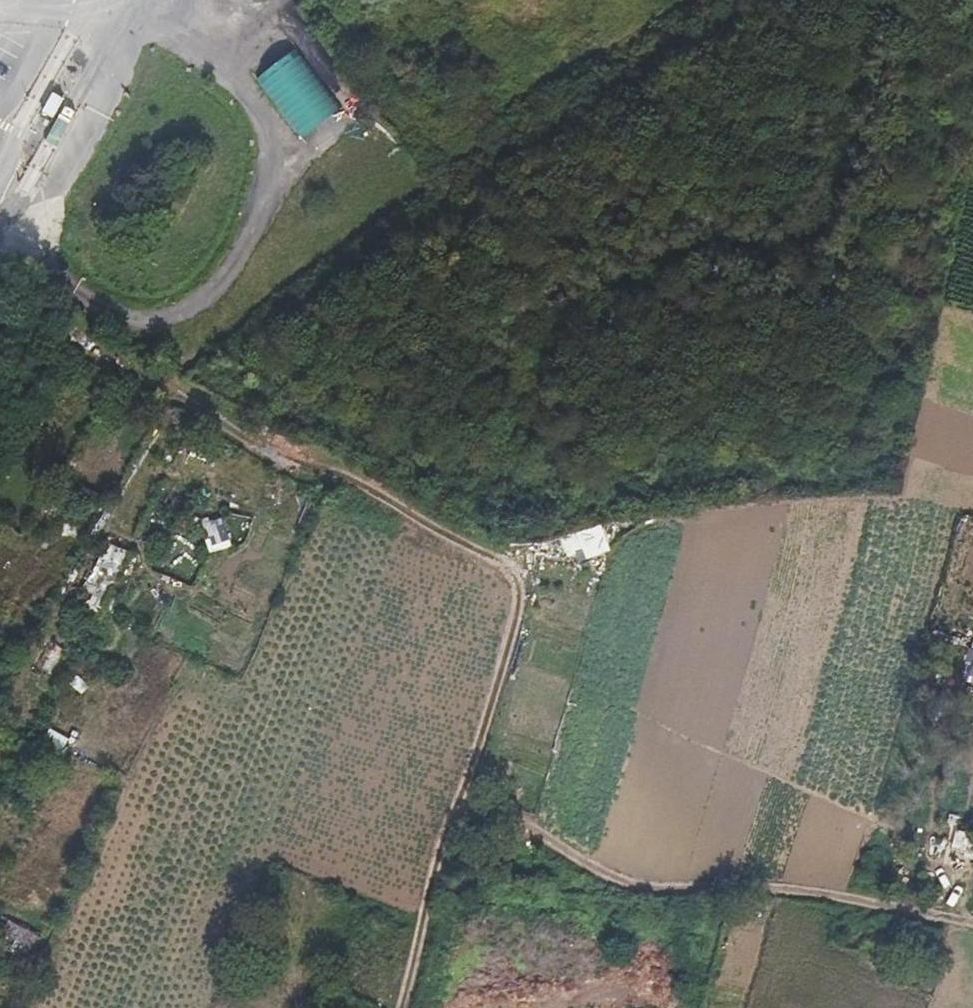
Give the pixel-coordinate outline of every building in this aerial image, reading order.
[(295,46),(254,77),(300,137),(341,105),(295,46)] [(51,117),(60,98),(49,93),(40,111),(51,117)] [(53,644),(37,664),(47,672),(63,652),(53,644)] [(58,755),(67,740),(48,729),(39,743),(58,755)] [(951,833),(950,857),(972,858),(972,834),(951,833)]
